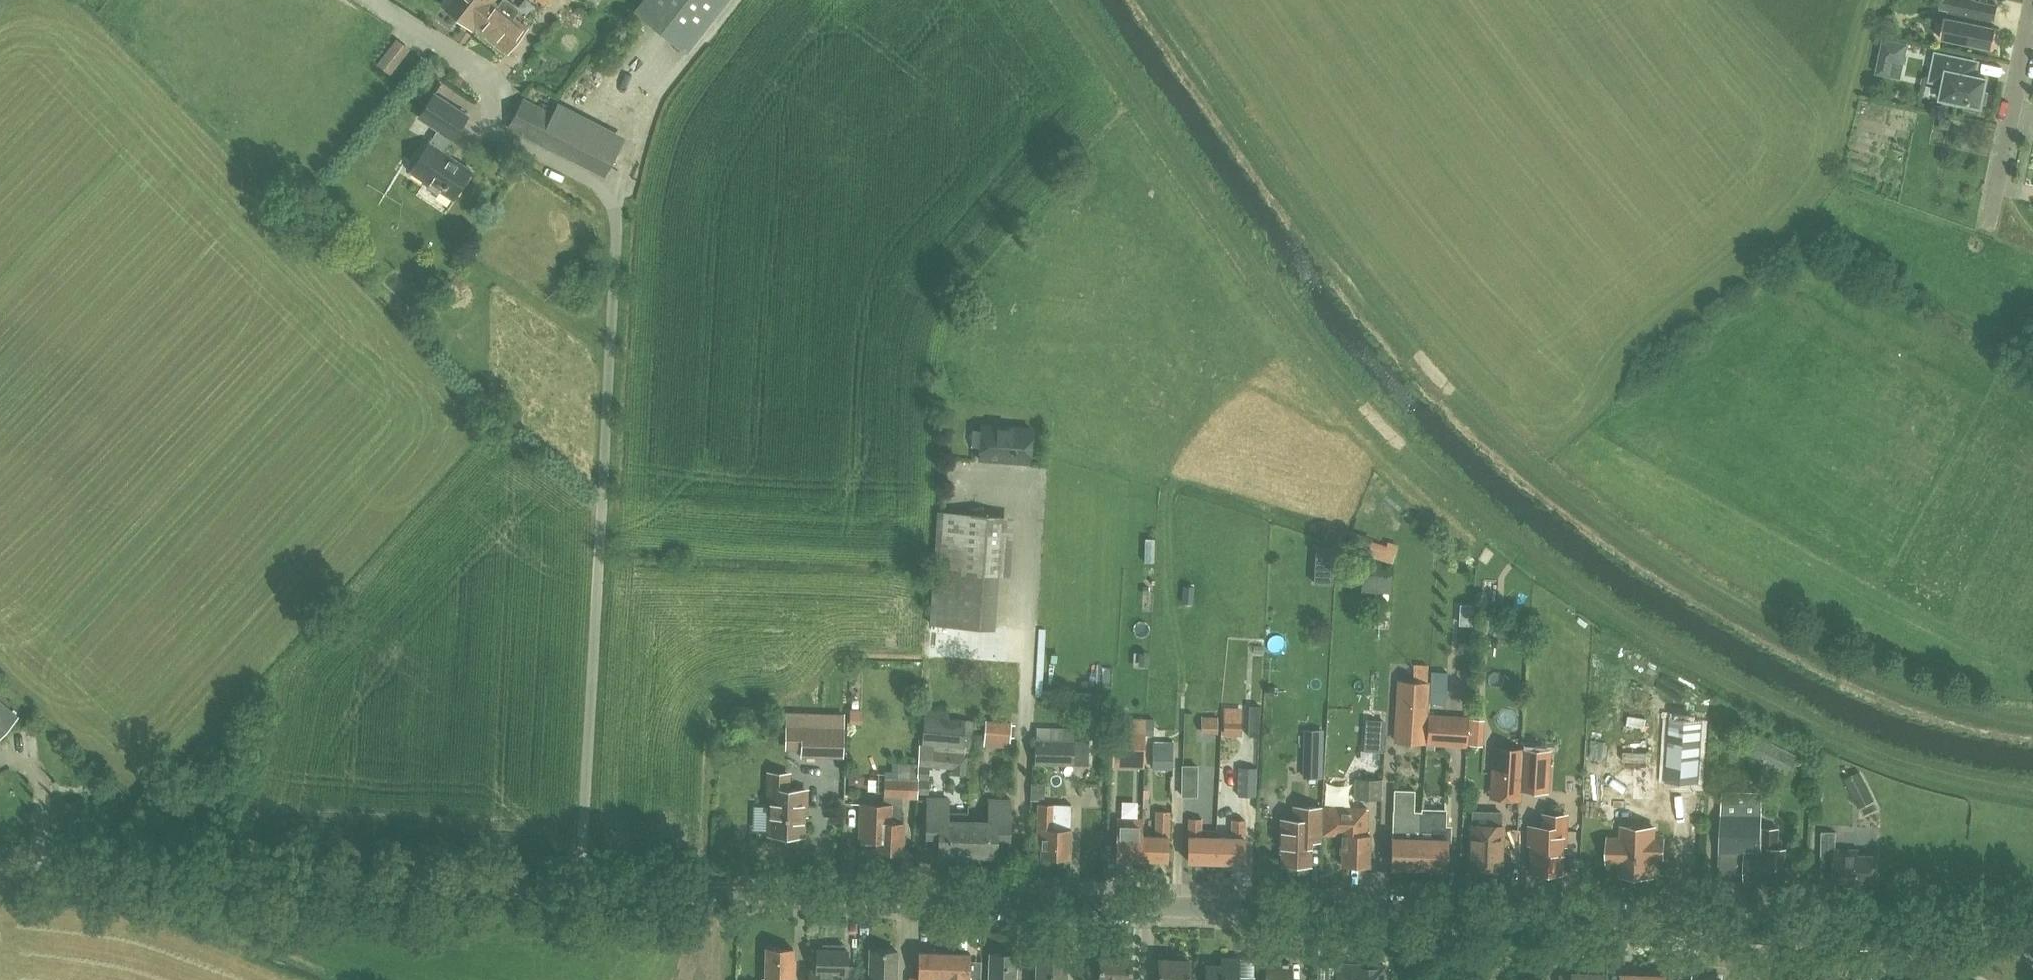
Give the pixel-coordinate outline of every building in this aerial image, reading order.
[(473,26),(489,4),(484,0),(450,0),(443,9),(470,29),(473,26)] [(473,26),(508,53),(528,27),(515,17),(519,12),(519,7),(510,0),(501,0),(499,3),(497,3),(496,3),(494,5),(491,3),(489,4),(473,26)] [(686,51),(726,0),(647,0),(637,12),(686,51)] [(1975,0),(1941,0),(1939,7),(1946,9),(1940,37),(1992,48),(1997,26),(1993,25),(1997,4),(1975,0)] [(1904,65),(1909,42),(1883,37),(1875,73),(1892,77),(1895,63),(1904,65)] [(1936,53),(1930,79),(1944,82),(1941,96),(1945,97),(1944,101),(1960,104),(1961,100),(1980,105),(1981,102),(1985,103),(1988,91),(1983,90),(1986,77),(1976,75),(1979,62),(1959,57),(1936,53)] [(444,152),(471,113),(435,89),(417,116),(437,129),(429,142),(428,142),(410,171),(429,183),(426,187),(438,194),(440,190),(453,198),(472,170),(444,152)] [(626,136),(558,101),(553,112),(523,97),(507,127),(592,171),(605,178),(626,136)] [(1030,464),(1033,426),(981,422),(978,460),(1030,464)] [(993,628),(1000,516),(939,512),(931,624),(993,628)] [(1333,547),(1317,546),(1315,583),(1332,583),(1333,547)] [(1401,566),(1404,554),(1380,547),(1377,559),(1401,566)] [(1392,591),(1393,577),(1380,577),(1369,576),(1368,590),(1392,591)] [(1193,602),(1193,589),(1182,588),(1182,601),(1193,602)] [(1400,675),(1396,741),(1425,743),(1427,680),(1428,664),(1416,663),(1416,676),(1400,675)] [(18,717),(0,702),(0,737),(18,717)] [(1259,736),(1260,719),(1259,719),(1260,705),(1251,705),(1250,718),(1249,736),(1259,736)] [(1242,736),(1243,706),(1224,706),(1223,736),(1242,736)] [(919,744),(918,763),(918,765),(930,766),(953,768),(953,773),(967,774),(968,759),(970,759),(974,720),(949,718),(949,710),(925,708),(925,717),(924,717),(922,744),(919,744)] [(1467,747),(1469,716),(1428,713),(1426,744),(1467,747)] [(1218,733),(1218,716),(1202,715),(1201,733),(1218,733)] [(1702,717),(1669,715),(1665,779),(1698,781),(1702,717)] [(1009,748),(1011,722),(986,719),(984,747),(1009,748)] [(843,758),(844,726),(786,725),(785,749),(801,750),(800,757),(843,758)] [(1089,764),(1090,740),(1074,740),(1075,728),(1034,726),(1034,764),(1074,765),(1074,764),(1089,764)] [(1111,766),(1145,767),(1146,735),(1146,732),(1112,731),(1111,766)] [(1791,768),(1797,754),(1788,751),(1769,742),(1756,735),(1749,748),(1763,754),(1781,764),(1791,768)] [(1173,769),(1173,741),(1153,741),(1153,749),(1152,749),(1152,769),(1173,769)] [(1520,800),(1521,790),(1523,747),(1492,745),(1489,799),(1520,800)] [(1552,749),(1523,747),(1521,790),(1549,792),(1552,749)] [(1322,778),(1323,748),(1305,748),(1304,778),(1322,778)] [(917,791),(918,765),(918,763),(893,762),(893,768),(886,768),(885,803),(860,803),(858,840),(859,841),(861,844),(869,844),(871,841),(877,841),(876,852),(903,853),(905,822),(903,822),(904,796),(917,796),(917,791)] [(930,766),(918,765),(917,791),(930,791),(930,766)] [(1200,795),(1200,766),(1181,765),(1181,795),(1200,795)] [(1256,798),(1257,768),(1238,767),(1237,797),(1256,798)] [(754,806),(754,830),(770,831),(769,834),(803,835),(803,814),(806,814),(806,790),(791,790),(791,778),(790,771),(768,771),(767,789),(769,789),(768,807),(754,806)] [(1383,778),(1354,777),(1353,797),(1382,799),(1383,778)] [(1031,782),(1031,800),(1044,800),(1045,782),(1031,782)] [(1420,837),(1421,811),(1415,810),(1416,789),(1394,788),(1393,810),(1392,837),(1391,867),(1419,867),(1420,837)] [(1786,883),(1787,847),(1779,847),(1779,827),(1761,827),(1762,792),(1722,790),(1719,878),(1767,880),(1767,882),(1786,883)] [(967,855),(968,820),(949,820),(949,796),(926,796),(924,837),(925,837),(925,850),(938,851),(938,854),(967,855)] [(968,820),(967,855),(996,855),(997,850),(1010,851),(1010,840),(1011,797),(989,797),(988,821),(968,820)] [(1070,858),(1071,829),(1071,805),(1054,805),(1054,803),(1037,803),(1037,828),(1037,849),(1042,849),(1042,857),(1070,858)] [(1321,841),(1322,805),(1292,804),(1292,817),(1281,817),(1281,831),(1281,851),(1282,851),(1282,864),(1310,864),(1311,841),(1321,841)] [(1368,834),(1368,818),(1367,807),(1322,806),(1322,836),(1340,836),(1340,854),(1341,854),(1341,866),(1370,866),(1370,834),(1368,834)] [(1420,837),(1419,867),(1447,868),(1448,838),(1446,838),(1447,809),(1421,808),(1421,811),(1420,837)] [(1471,869),(1503,870),(1504,826),(1503,826),(1504,809),(1473,808),(1473,825),(1472,825),(1471,869)] [(1155,835),(1143,835),(1142,835),(1142,860),(1168,861),(1169,810),(1156,810),(1155,835)] [(1565,845),(1566,814),(1545,814),(1545,827),(1531,826),(1531,844),(1533,844),(1532,870),(1562,871),(1563,845),(1565,845)] [(1144,817),(1117,817),(1116,860),(1142,860),(1142,835),(1143,835),(1144,817)] [(1217,836),(1217,828),(1202,828),(1202,817),(1189,817),(1188,836),(1188,861),(1216,862),(1217,836)] [(1217,836),(1216,862),(1244,863),(1245,819),(1231,819),(1231,837),(1217,836)] [(1614,837),(1613,862),(1622,862),(1621,874),(1653,875),(1654,857),(1660,857),(1661,839),(1655,839),(1655,827),(1623,826),(1623,837),(1622,838),(1614,837)] [(1877,885),(1878,855),(1859,854),(1859,849),(1836,849),(1837,831),(1822,831),(1821,877),(1835,877),(1835,879),(1847,880),(1847,885),(1877,885)] [(816,967),(809,967),(808,979),(837,979),(837,974),(847,974),(847,949),(845,949),(845,944),(830,944),(830,948),(816,948),(816,967)] [(796,960),(794,960),(794,947),(766,947),(765,979),(761,978),(761,979),(795,979),(796,960)] [(898,950),(870,950),(869,979),(897,979),(898,950)] [(944,952),(918,951),(917,978),(918,978),(918,979),(930,979),(930,978),(944,978),(944,952)] [(944,979),(982,979),(982,961),(970,961),(970,953),(944,952),(944,978),(944,979)] [(1017,954),(989,953),(989,979),(1016,979),(1017,954)] [(1067,955),(1037,954),(1036,979),(1067,979),(1067,955)] [(1091,979),(1131,979),(1132,957),(1099,956),(1098,979),(1091,979)] [(1189,959),(1158,958),(1158,979),(1189,979),(1189,959)] [(1238,961),(1221,960),(1221,965),(1205,965),(1205,979),(1250,979),(1237,978),(1238,961)] [(1291,962),(1266,962),(1265,979),(1290,979),(1291,962)] [(1385,965),(1334,964),(1334,979),(1385,979),(1385,965)]
